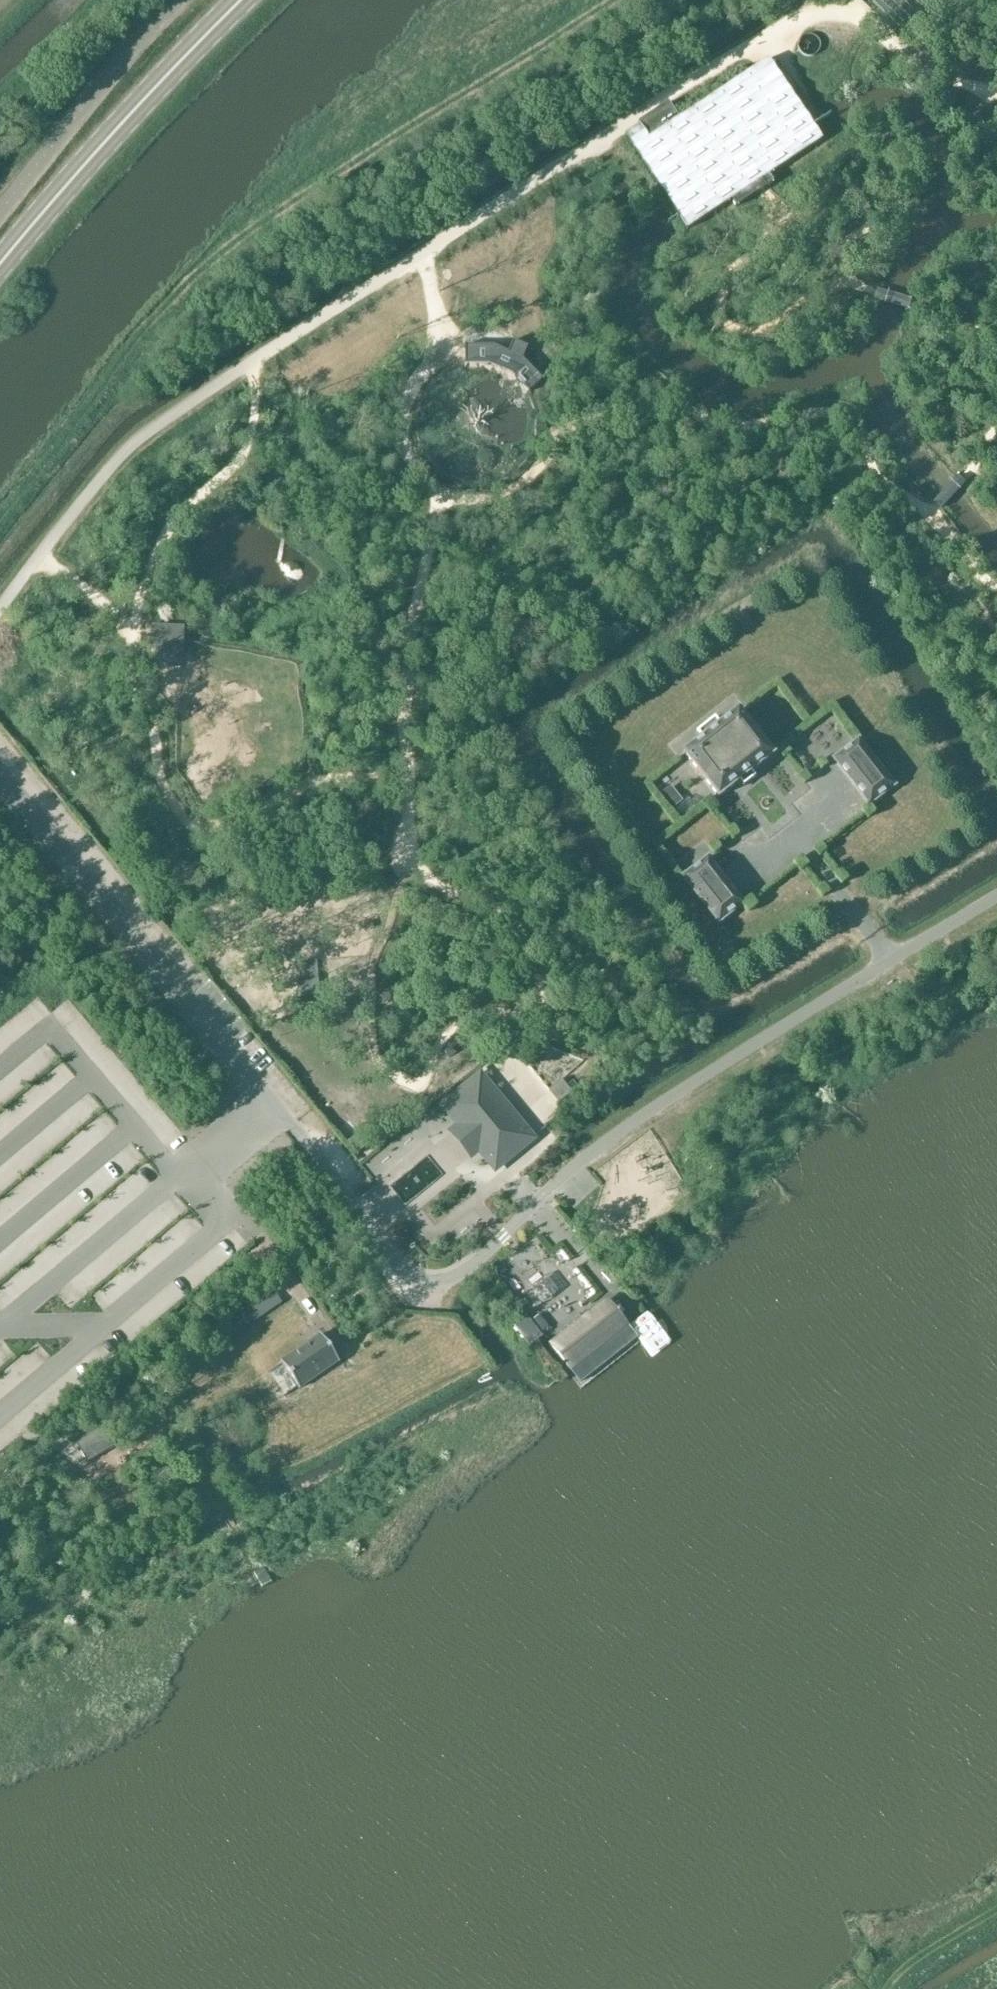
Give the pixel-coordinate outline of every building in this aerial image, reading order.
[(632,131),(625,136),(687,229),(758,183),(822,140),(768,59),(648,139),(639,126),(632,131)] [(465,368),(465,371),(489,372),(512,382),(528,398),(542,386),(523,364),(528,352),(513,346),(508,358),(494,352),(465,351),(465,368)] [(183,643),(184,632),(151,630),(150,647),(155,648),(183,649),(183,643)] [(183,649),(155,648),(154,670),(182,670),(183,649)] [(775,756),(738,708),(681,753),(718,800),(775,756)] [(831,760),(869,808),(896,786),(859,738),(831,760)] [(677,828),(687,823),(678,806),(668,811),(677,828)] [(680,878),(718,925),(746,903),(708,856),(680,878)] [(480,1076),(443,1107),(457,1124),(469,1138),(481,1152),(495,1170),(532,1140),(505,1106),(480,1076)] [(360,1137),(348,1147),(357,1158),(369,1149),(360,1137)] [(130,1257),(143,1268),(152,1259),(138,1247),(130,1257)] [(272,1289),(226,1319),(236,1334),(282,1303),(272,1289)] [(607,1301),(550,1346),(580,1384),(637,1339),(607,1301)] [(539,1316),(532,1321),(541,1333),(548,1327),(539,1316)] [(529,1346),(542,1336),(527,1317),(514,1326),(529,1346)] [(281,1364),(268,1373),(284,1396),(297,1387),(299,1390),(339,1362),(320,1335),(280,1363),(281,1364)]
